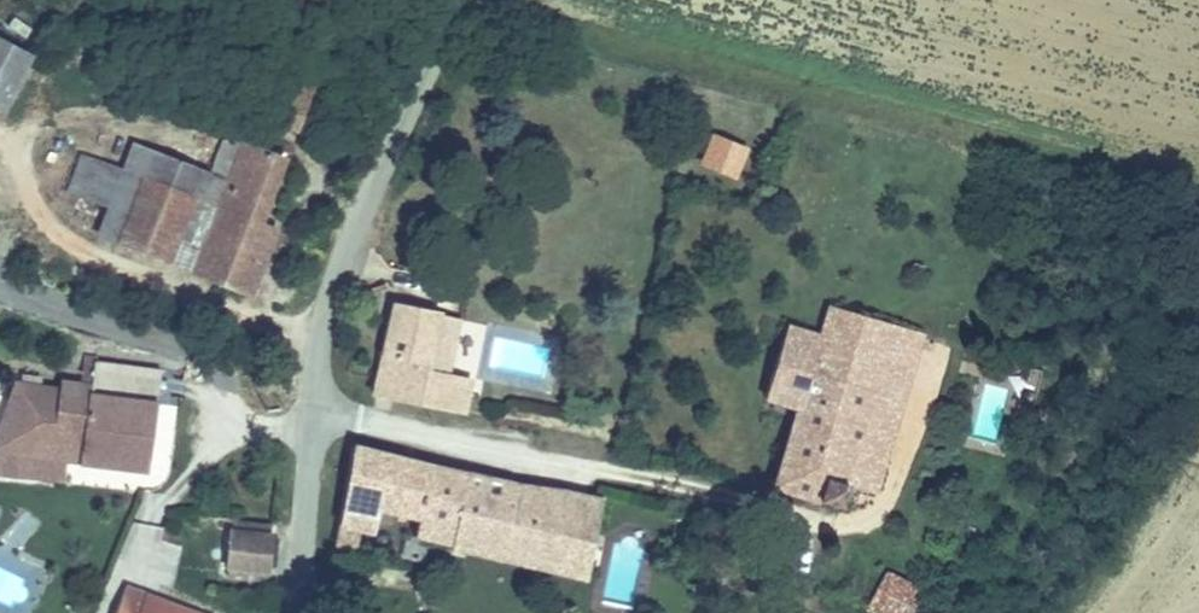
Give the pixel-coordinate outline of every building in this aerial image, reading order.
[(31,60),(0,44),(0,117),(31,60)] [(232,142),(215,187),(232,197),(213,246),(244,258),(232,291),(228,301),(251,309),(284,229),(266,220),(288,162),(232,142)] [(755,153),(720,142),(707,175),(743,188),(755,153)] [(213,246),(232,197),(215,187),(139,157),(130,176),(89,161),(71,200),(113,214),(104,241),(232,291),(244,258),(213,246)] [(402,313),(377,412),(468,427),(474,394),(455,387),(468,328),(402,313)] [(829,331),(823,347),(807,397),(879,417),(854,509),(878,514),(924,361),(829,331)] [(823,347),(787,338),(761,426),(795,436),(777,497),(851,519),(854,509),(879,417),(807,397),(823,347)] [(90,356),(84,383),(99,386),(98,407),(165,414),(171,379),(110,372),(111,358),(90,356)] [(13,394),(4,459),(154,481),(165,414),(98,407),(99,386),(84,383),(84,390),(53,387),(53,398),(13,394)] [(376,530),(387,470),(358,460),(345,522),(351,524),(343,555),(360,558),(366,528),(376,530)] [(476,489),(387,470),(380,516),(428,527),(423,548),(460,557),(476,489)] [(565,512),(476,489),(460,557),(552,575),(565,512)] [(601,520),(565,512),(552,575),(588,588),(601,520)] [(234,550),(229,585),(267,589),(272,554),(234,550)] [(874,612),(911,612),(918,596),(886,583),(874,612)] [(918,596),(911,612),(926,612),(931,602),(918,596)] [(152,612),(180,612),(181,609),(162,598),(153,609),(152,612)]
